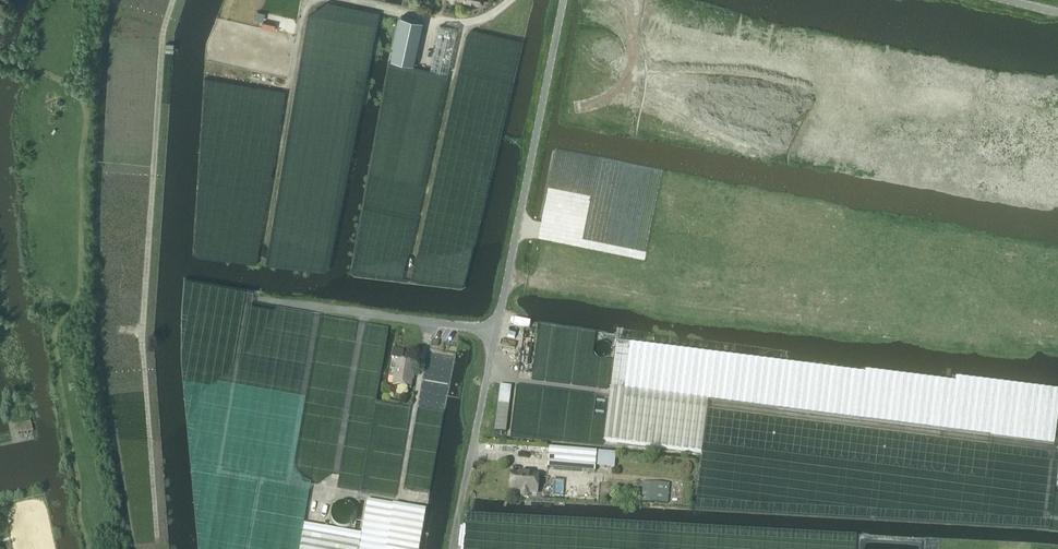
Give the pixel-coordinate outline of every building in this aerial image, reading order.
[(391,60),(414,65),(423,22),(400,17),(391,60)] [(430,68),(448,72),(457,29),(440,25),(430,68)] [(604,440),(617,442),(701,453),(707,409),(708,400),(860,420),(1054,444),(1057,412),(1057,391),(956,378),(955,383),(865,372),(865,374),(782,364),(615,343),(610,389),(609,396),(604,440)] [(393,349),(392,357),(402,359),(404,350),(393,349)] [(413,364),(397,362),(392,386),(409,388),(413,364)] [(496,430),(506,431),(512,386),(502,385),(496,430)] [(31,421),(15,424),(18,434),(33,431),(31,421)] [(595,452),(547,448),(546,469),(593,473),(595,452)] [(510,474),(510,479),(508,480),(508,486),(509,488),(509,492),(519,493),(519,495),(521,497),(523,497),(525,497),(527,496),(527,494),(535,494),(536,476),(510,474)] [(668,484),(642,482),(641,502),(667,504),(668,484)] [(304,524),(300,548),(419,548),(426,510),(393,504),(367,500),(364,521),(361,534),(304,524)]
